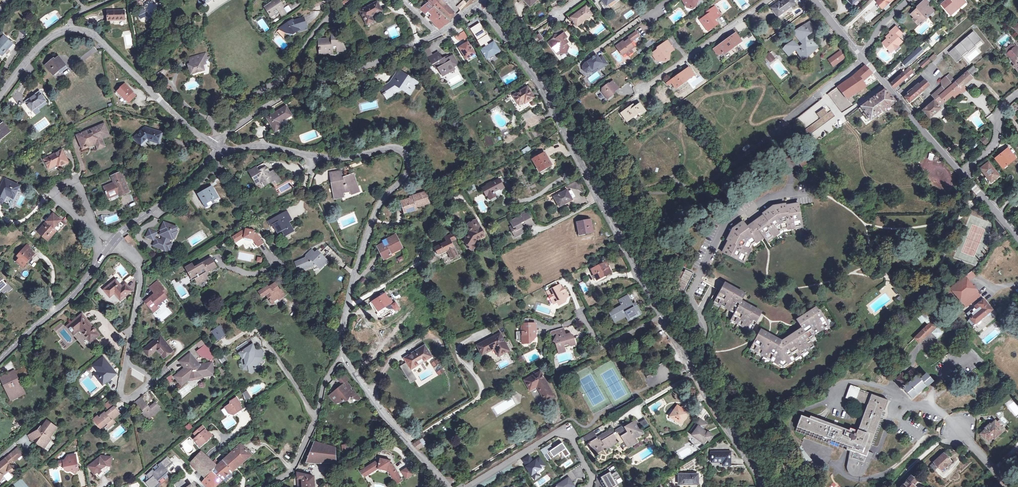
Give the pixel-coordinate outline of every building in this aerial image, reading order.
[(279,4),(280,3),(278,0),(272,0),(271,1),(272,2),(265,7),(274,21),(285,13),(279,4)] [(378,0),(359,11),(366,25),(368,25),(374,21),(372,17),(382,12),(384,11),(378,0)] [(450,21),(456,14),(441,0),(428,0),(450,21)] [(682,1),(686,8),(691,9),(695,7),(696,2),(700,0),(683,0),(682,1)] [(779,4),(777,5),(776,4),(771,8),(775,13),(776,13),(778,16),(795,4),(792,0),(784,0),(779,4)] [(945,9),(946,8),(951,13),(958,8),(959,8),(966,3),(963,0),(947,0),(942,5),(945,9)] [(929,6),(924,1),(917,7),(917,9),(911,13),(914,17),(913,18),(917,24),(922,20),(923,21),(928,16),(927,15),(929,13),(929,11),(931,9),(929,6)] [(425,14),(433,7),(428,3),(420,9),(425,14)] [(528,5),(524,9),(529,13),(533,9),(530,7),(528,5)] [(136,9),(140,18),(147,16),(143,6),(136,9)] [(706,16),(701,19),(704,24),(703,25),(706,30),(710,27),(711,29),(716,26),(713,21),(714,20),(721,15),(715,6),(704,14),(706,16)] [(433,7),(425,14),(439,29),(448,22),(433,7)] [(588,17),(591,14),(586,7),(570,18),(576,26),(588,18),(588,17)] [(107,11),(108,21),(124,20),(124,10),(107,11)] [(374,21),(368,25),(369,26),(386,18),(385,16),(391,13),(391,12),(383,14),(382,12),(372,17),(374,21)] [(291,20),(282,27),(287,33),(292,34),(298,30),(299,31),(306,29),(302,18),(295,21),(293,22),(291,20)] [(797,52),(800,56),(804,53),(805,55),(811,50),(813,52),(817,48),(813,43),(815,41),(813,38),(808,41),(805,37),(810,33),(810,32),(815,28),(809,22),(804,26),(805,26),(802,28),(801,27),(796,30),(797,32),(794,34),(803,45),(799,48),(794,41),(791,43),(790,42),(786,45),(787,46),(783,49),(788,55),(792,52),(792,51),(796,48),(798,51),(797,52)] [(469,30),(471,33),(481,27),(478,23),(469,30)] [(883,43),(889,50),(893,47),(894,49),(902,42),(898,37),(902,34),(896,26),(890,32),(890,33),(892,35),(888,38),(883,43)] [(484,47),(488,45),(485,42),(489,40),(481,27),(471,33),(480,46),(482,45),(484,47)] [(463,38),(465,41),(468,39),(463,31),(457,35),(460,40),(463,38)] [(622,45),(621,43),(616,47),(622,56),(626,53),(628,55),(632,52),(630,50),(634,47),(630,42),(638,36),(636,32),(626,39),(627,41),(624,43),(622,45)] [(566,44),(567,43),(565,39),(567,38),(564,33),(554,40),(551,40),(548,42),(556,54),(558,52),(559,54),(566,53),(569,47),(566,44)] [(720,55),(723,53),(724,52),(726,53),(742,41),(736,33),(714,49),(717,54),(720,55)] [(973,33),(950,52),(957,60),(980,41),(973,33)] [(336,47),(343,46),(337,34),(331,35),(331,41),(332,43),(327,43),(327,41),(320,41),(320,49),(318,49),(319,51),(321,51),(321,53),(328,52),(328,54),(333,53),(333,51),(337,51),(336,47)] [(4,58),(15,45),(4,36),(2,37),(0,35),(0,54),(4,58)] [(656,57),(654,58),(656,60),(665,62),(668,59),(670,54),(668,53),(666,51),(672,47),(667,41),(658,48),(657,50),(654,53),(656,57)] [(466,59),(475,54),(467,42),(461,46),(464,50),(461,52),(466,59)] [(480,50),(486,59),(499,51),(493,42),(488,45),(484,47),(480,50)] [(1015,65),(1017,63),(1017,64),(1017,49),(1015,44),(1005,52),(1015,65)] [(905,67),(913,60),(922,53),(923,51),(920,47),(902,63),(905,67)] [(804,53),(800,56),(803,60),(813,52),(811,50),(805,55),(804,53)] [(768,60),(769,59),(768,58),(770,55),(772,57),(772,56),(773,56),(775,55),(777,55),(772,51),(764,57),(767,63),(768,61),(768,60)] [(839,51),(828,60),(833,66),(844,58),(839,51)] [(443,72),(445,71),(447,74),(455,70),(454,67),(457,65),(458,64),(454,56),(449,58),(446,60),(445,58),(443,60),(439,53),(429,58),(433,65),(434,64),(437,69),(439,68),(440,71),(443,72)] [(922,53),(913,60),(914,62),(923,54),(922,53)] [(205,64),(204,60),(207,59),(205,54),(189,59),(190,64),(188,65),(191,74),(203,70),(202,65),(205,64)] [(475,54),(466,59),(468,62),(477,57),(475,54)] [(593,56),(593,57),(592,57),(592,58),(584,64),(583,67),(583,70),(587,73),(591,72),(593,70),(597,67),(599,70),(608,64),(602,56),(599,58),(598,56),(596,58),(595,57),(595,56),(594,56),(593,56)] [(59,63),(63,68),(65,66),(58,57),(55,60),(57,64),(59,63)] [(923,69),(931,61),(927,57),(919,65),(923,69)] [(54,75),(63,68),(59,63),(57,64),(55,60),(54,59),(46,65),(54,75)] [(853,75),(843,83),(849,92),(844,95),(847,99),(866,87),(862,82),(872,73),(864,65),(853,75)] [(968,71),(971,75),(977,70),(973,66),(967,71),(968,71)] [(689,68),(680,74),(681,75),(677,78),(677,77),(676,76),(670,81),(671,83),(673,86),(674,85),(677,88),(684,83),(694,75),(689,68)] [(891,83),(895,88),(913,72),(909,68),(891,83)] [(382,88),(385,92),(383,94),(382,94),(383,95),(384,95),(386,98),(396,93),(394,91),(400,87),(402,89),(410,93),(417,83),(398,70),(390,83),(382,88)] [(959,79),(964,85),(973,77),(971,75),(968,71),(959,79)] [(955,82),(961,88),(964,85),(959,79),(955,82)] [(951,84),(948,80),(945,83),(931,95),(934,99),(951,84)] [(602,92),(605,96),(606,95),(608,98),(612,95),(611,94),(614,92),(618,89),(613,82),(608,85),(608,84),(602,88),(602,92)] [(911,90),(908,92),(910,93),(908,94),(905,97),(909,103),(918,95),(927,87),(922,82),(912,91),(911,90)] [(940,95),(945,101),(952,95),(955,98),(961,93),(958,90),(961,88),(955,82),(940,95)] [(849,92),(843,83),(837,87),(844,95),(849,92)] [(133,92),(125,84),(117,92),(125,99),(126,99),(130,103),(137,96),(133,92)] [(527,87),(513,96),(519,105),(524,102),(528,99),(529,101),(534,98),(527,87)] [(885,89),(861,107),(871,120),(895,102),(885,89)] [(32,111),(46,101),(40,92),(25,102),(32,111)] [(945,101),(940,95),(923,110),(930,117),(941,108),(939,106),(943,103),(942,102),(943,101),(947,106),(948,105),(945,101)] [(519,105),(513,96),(510,98),(521,116),(531,109),(527,102),(525,104),(524,102),(519,105)] [(18,104),(13,97),(6,102),(11,109),(18,104)] [(627,122),(639,112),(641,115),(645,112),(640,104),(634,108),(632,105),(621,114),(627,122)] [(282,127),(280,123),(292,115),(286,106),(267,118),(275,131),(282,127)] [(0,127),(0,141),(11,132),(4,124),(0,127)] [(91,132),(91,130),(77,136),(83,149),(88,147),(87,145),(95,142),(96,144),(99,150),(105,147),(102,139),(109,136),(105,126),(91,132)] [(160,144),(163,133),(145,128),(134,138),(141,146),(148,140),(160,144)] [(984,136),(980,139),(985,145),(989,143),(984,136)] [(1008,149),(996,159),(1003,168),(1015,158),(1008,149)] [(49,169),(57,164),(59,164),(61,167),(62,169),(70,165),(63,150),(44,160),(49,169)] [(533,159),(539,172),(551,165),(544,153),(533,159)] [(802,157),(797,161),(801,167),(807,163),(802,157)] [(253,172),(251,173),(256,182),(261,179),(263,183),(272,178),(274,181),(279,179),(273,167),(269,170),(264,161),(251,168),(253,172)] [(988,163),(980,169),(991,182),(998,176),(988,163)] [(500,170),(503,178),(509,175),(506,168),(500,170)] [(358,192),(357,187),(358,186),(354,174),(343,177),(344,179),(341,181),(339,171),(331,173),(333,182),(332,183),(333,188),(336,188),(337,191),(333,192),(334,199),(344,197),(343,191),(349,190),(351,194),(358,192)] [(115,184),(111,186),(110,184),(104,187),(106,191),(106,192),(107,194),(109,199),(115,196),(115,195),(119,193),(120,197),(130,193),(121,172),(111,176),(115,184)] [(0,188),(0,203),(2,204),(7,195),(13,199),(19,186),(5,179),(0,188)] [(496,196),(494,192),(503,187),(499,180),(482,188),(486,195),(487,195),(489,200),(496,196)] [(569,185),(570,188),(582,190),(576,180),(569,185)] [(199,195),(204,204),(212,200),(213,200),(218,197),(212,187),(199,195)] [(552,194),(559,206),(566,202),(567,203),(572,200),(567,190),(562,193),(560,189),(552,194)] [(425,193),(413,197),(413,198),(410,199),(407,200),(402,201),(403,206),(404,212),(414,209),(413,207),(416,206),(416,207),(429,203),(427,196),(426,196),(425,193)] [(212,200),(204,204),(203,205),(206,209),(215,204),(213,200),(212,200)] [(753,223),(754,224),(763,237),(767,241),(782,230),(802,227),(799,204),(785,206),(785,205),(776,206),(777,209),(774,209),(771,211),(770,209),(763,214),(764,215),(753,223)] [(524,222),(531,218),(527,211),(517,217),(518,218),(511,222),(515,230),(513,231),(516,236),(522,232),(522,231),(527,227),(524,222)] [(67,225),(66,224),(65,224),(54,214),(38,232),(48,241),(57,231),(58,232),(58,233),(59,234),(67,225)] [(291,220),(287,214),(280,218),(278,215),(267,221),(270,227),(273,225),(278,233),(282,231),(285,236),(293,232),(288,224),(287,225),(286,223),(291,220)] [(524,222),(527,227),(534,224),(531,218),(524,222)] [(577,222),(579,232),(587,230),(587,233),(593,232),(590,220),(577,222)] [(483,234),(478,224),(475,226),(473,222),(467,225),(470,231),(469,234),(469,235),(464,243),(468,245),(467,248),(472,251),(476,245),(476,244),(473,242),(475,239),(483,234)] [(756,233),(751,227),(748,229),(743,222),(736,227),(738,229),(734,231),(733,234),(731,233),(727,240),(728,241),(723,253),(743,263),(752,245),(759,240),(754,234),(756,233)] [(173,240),(178,228),(163,223),(160,230),(161,231),(160,235),(164,236),(162,241),(156,239),(155,243),(161,245),(161,247),(166,250),(171,239),(171,240),(173,240)] [(754,234),(759,240),(763,237),(754,224),(751,227),(756,233),(754,234)] [(243,230),(234,235),(238,241),(236,243),(239,247),(245,243),(247,246),(250,244),(254,250),(258,247),(256,245),(262,241),(259,236),(256,235),(256,233),(255,232),(255,230),(246,228),(245,230),(243,230)] [(157,233),(150,230),(146,237),(154,240),(157,233)] [(458,256),(450,241),(455,239),(453,234),(445,238),(447,242),(434,248),(434,253),(437,256),(441,257),(446,265),(461,258),(459,255),(458,256)] [(473,242),(476,244),(477,241),(485,237),(483,234),(475,239),(473,242)] [(395,235),(387,239),(389,243),(385,245),(384,243),(378,246),(384,259),(391,256),(389,253),(393,251),(394,252),(402,248),(395,235)] [(161,245),(155,243),(154,247),(166,251),(166,250),(161,247),(161,245)] [(26,247),(18,256),(20,258),(17,262),(23,267),(35,254),(29,250),(30,248),(28,246),(27,248),(26,247)] [(325,256),(331,250),(327,246),(321,251),(325,256)] [(328,261),(319,252),(317,254),(312,250),(306,256),(306,257),(295,262),(299,271),(316,264),(320,268),(328,261)] [(186,268),(190,274),(192,273),(195,278),(198,283),(201,281),(201,282),(204,280),(204,279),(207,278),(204,273),(216,266),(211,258),(201,264),(202,264),(194,269),(192,264),(186,268)] [(591,270),(596,280),(611,272),(605,262),(591,270)] [(688,284),(693,274),(685,270),(684,273),(678,270),(675,276),(681,279),(675,290),(681,293),(687,283),(688,284)] [(953,292),(963,304),(968,299),(971,303),(980,296),(969,281),(976,276),(972,271),(946,291),(949,295),(953,292)] [(104,290),(107,294),(109,293),(112,296),(115,293),(121,301),(132,291),(126,284),(122,287),(116,280),(104,290)] [(167,298),(162,292),(165,290),(157,282),(150,288),(155,294),(146,302),(154,312),(159,307),(157,305),(167,298)] [(278,288),(274,284),(268,287),(267,286),(259,292),(262,296),(265,294),(271,303),(278,298),(279,300),(285,295),(280,289),(277,291),(276,289),(278,288)] [(752,332),(761,314),(741,303),(745,295),(725,284),(715,302),(735,313),(731,321),(752,332)] [(566,298),(566,297),(564,294),(563,294),(562,293),(565,291),(563,287),(562,288),(560,285),(547,291),(553,304),(557,302),(559,305),(565,302),(566,298)] [(987,290),(990,293),(997,288),(994,285),(987,290)] [(388,300),(385,294),(373,302),(372,300),(370,301),(378,314),(388,308),(390,308),(393,307),(395,311),(399,309),(395,303),(393,304),(390,299),(388,300)] [(633,307),(632,305),(627,296),(619,300),(622,305),(609,312),(612,316),(614,315),(617,321),(626,316),(628,320),(640,314),(636,305),(633,307)] [(980,311),(976,314),(972,317),(967,321),(972,327),(992,310),(983,300),(978,304),(980,307),(978,309),(980,311)] [(785,366),(814,347),(808,339),(828,326),(817,309),(797,322),(803,330),(782,344),(760,332),(751,349),(781,366),(782,365),(784,365),(785,366)] [(925,321),(929,324),(914,339),(919,343),(932,330),(933,331),(932,333),(937,338),(943,332),(938,327),(936,329),(935,328),(936,327),(931,322),(930,322),(927,319),(928,318),(922,310),(916,315),(922,323),(925,321)] [(88,324),(89,323),(82,314),(67,327),(73,335),(80,330),(82,328),(84,331),(82,333),(90,343),(99,335),(95,330),(95,328),(94,327),(93,327),(91,325),(90,326),(88,324)] [(529,337),(535,337),(534,323),(527,324),(521,324),(522,336),(522,340),(522,343),(524,343),(529,337)] [(213,331),(218,338),(224,335),(219,327),(213,331)] [(566,337),(566,334),(564,327),(556,329),(551,331),(550,333),(557,337),(554,341),(557,342),(559,349),(564,347),(564,345),(568,344),(570,345),(575,344),(573,335),(570,333),(569,336),(566,337)] [(494,348),(498,356),(508,350),(500,334),(477,345),(482,355),(494,348)] [(156,347),(164,358),(172,351),(160,337),(144,350),(148,356),(153,351),(152,350),(156,347)] [(209,358),(213,355),(202,340),(196,344),(203,353),(204,352),(209,358)] [(259,350),(254,350),(251,350),(249,347),(246,341),(235,348),(239,353),(241,352),(242,357),(244,357),(245,364),(247,364),(248,372),(250,373),(253,368),(258,367),(258,363),(262,358),(263,357),(261,354),(262,353),(259,350)] [(403,358),(411,370),(432,357),(425,345),(403,358)] [(199,365),(193,358),(193,357),(191,354),(181,362),(183,366),(184,365),(187,369),(184,372),(183,371),(176,377),(182,384),(189,379),(190,380),(201,378),(201,376),(213,374),(212,363),(199,365)] [(109,377),(115,372),(103,358),(93,366),(98,372),(102,377),(98,380),(103,385),(111,379),(109,377)] [(26,366),(11,373),(13,379),(10,381),(12,384),(8,386),(9,389),(6,390),(11,400),(18,396),(19,398),(25,395),(22,390),(21,390),(20,387),(22,386),(17,376),(20,375),(21,377),(29,373),(26,366)] [(652,367),(641,373),(645,380),(656,375),(652,367)] [(920,378),(914,371),(915,370),(913,369),(912,369),(904,377),(902,375),(895,381),(901,387),(900,388),(900,389),(901,390),(902,390),(903,390),(912,399),(926,386),(927,387),(933,381),(927,374),(926,373),(920,378)] [(537,386),(545,402),(554,397),(540,371),(524,380),(530,390),(537,386)] [(13,379),(11,373),(1,378),(6,390),(9,389),(8,386),(12,384),(10,381),(13,379)] [(342,385),(337,388),(338,390),(329,397),(335,404),(343,402),(343,399),(349,395),(350,396),(351,394),(352,394),(353,395),(352,396),(353,398),(353,397),(359,400),(361,398),(354,390),(353,391),(351,388),(352,388),(347,381),(349,379),(345,373),(341,377),(340,376),(337,379),(342,385)] [(168,384),(174,380),(170,375),(165,379),(168,384)] [(338,390),(337,388),(328,396),(329,397),(338,390)] [(247,391),(242,394),(247,399),(251,397),(247,391)] [(884,411),(888,400),(879,397),(879,398),(858,391),(855,400),(867,405),(857,434),(854,433),(853,435),(801,416),(796,430),(850,450),(848,460),(847,465),(847,467),(847,469),(848,471),(854,477),(864,473),(873,458),(872,457),(873,454),(868,452),(883,410),(884,411)] [(156,402),(149,407),(141,397),(135,402),(143,412),(141,413),(145,417),(146,416),(149,418),(161,408),(156,402)] [(236,415),(243,410),(240,407),(242,406),(237,399),(231,402),(232,404),(226,409),(229,414),(232,413),(234,416),(236,415)] [(110,412),(115,408),(110,402),(105,406),(110,412)] [(677,406),(670,417),(675,420),(680,424),(681,423),(688,413),(677,406)] [(119,414),(115,408),(110,412),(105,415),(104,414),(99,418),(98,417),(94,420),(101,428),(107,423),(110,426),(115,422),(112,419),(119,414)] [(639,422),(643,429),(648,425),(644,419),(639,422)] [(699,428),(702,423),(699,420),(692,430),(694,432),(692,435),(703,444),(706,439),(709,441),(712,437),(707,433),(707,434),(701,430),(699,428)] [(988,441),(993,437),(994,439),(1003,431),(1000,428),(1004,425),(999,420),(995,423),(994,422),(990,426),(989,425),(985,428),(986,429),(981,434),(984,439),(985,438),(988,441)] [(37,442),(43,447),(47,442),(48,443),(52,437),(51,436),(57,428),(47,421),(44,425),(45,426),(43,428),(42,427),(39,430),(29,436),(32,441),(38,437),(40,438),(37,442)] [(615,432),(613,433),(619,443),(620,445),(624,443),(625,444),(626,443),(628,446),(633,443),(634,444),(636,442),(634,439),(642,434),(638,426),(638,425),(637,425),(635,422),(629,426),(628,424),(624,427),(624,428),(616,433),(615,432)] [(200,442),(202,445),(213,436),(209,433),(208,434),(207,433),(208,432),(203,427),(194,434),(197,437),(194,440),(198,444),(200,442)] [(619,443),(613,433),(612,433),(608,428),(607,428),(609,430),(599,436),(599,437),(596,438),(596,437),(591,440),(587,434),(583,436),(587,443),(586,444),(587,445),(590,443),(592,446),(591,447),(594,453),(605,447),(606,448),(617,442),(618,444),(619,443)] [(591,440),(596,437),(592,431),(587,434),(591,440)] [(417,450),(423,446),(419,441),(413,445),(417,450)] [(565,457),(570,454),(562,442),(549,451),(553,457),(561,452),(565,457)] [(335,449),(327,450),(327,446),(315,443),(307,461),(309,462),(320,463),(336,462),(335,449)] [(226,458),(236,468),(250,455),(240,445),(226,458)] [(18,447),(9,455),(14,461),(23,453),(18,447)] [(217,466),(213,463),(210,460),(201,452),(190,464),(206,478),(213,471),(217,466)] [(722,466),(730,466),(730,452),(711,452),(711,462),(722,462),(722,466)] [(72,471),(78,466),(78,465),(77,465),(76,462),(77,462),(75,454),(67,456),(68,460),(64,461),(64,464),(66,469),(68,471),(72,470),(72,471)] [(953,465),(943,454),(930,466),(934,470),(938,467),(941,470),(941,469),(943,471),(946,468),(947,470),(953,465)] [(9,455),(0,463),(0,481),(3,475),(8,472),(14,473),(15,466),(10,465),(14,461),(9,455)] [(101,459),(100,457),(88,466),(94,474),(105,465),(110,466),(111,457),(105,456),(101,459)] [(145,482),(149,486),(157,486),(161,484),(159,481),(170,472),(167,468),(173,463),(167,456),(157,464),(159,467),(155,471),(153,468),(146,474),(148,478),(145,482)] [(536,471),(542,467),(543,466),(544,464),(540,458),(536,461),(536,460),(533,462),(529,456),(523,460),(527,466),(526,466),(533,477),(538,473),(536,471)] [(217,466),(227,476),(236,468),(226,458),(219,464),(217,466)] [(389,471),(394,480),(401,476),(394,464),(391,463),(391,461),(389,460),(385,459),(382,458),(382,461),(378,460),(362,471),(366,478),(380,469),(389,471)] [(105,465),(94,474),(98,478),(109,470),(110,466),(105,465)] [(401,470),(402,471),(406,468),(411,475),(414,473),(408,465),(401,470)] [(213,471),(222,480),(227,476),(217,466),(213,471)] [(406,478),(411,475),(406,468),(402,471),(406,478)] [(555,486),(570,486),(573,485),(568,478),(574,474),(571,470),(560,478),(563,482),(555,486)] [(222,480),(213,471),(206,478),(202,482),(207,486),(215,486),(221,480),(222,480)] [(601,477),(607,486),(614,486),(623,482),(617,472),(612,474),(610,472),(601,477)] [(313,476),(296,473),(297,479),(301,479),(302,486),(314,486),(313,476)] [(679,474),(678,484),(698,484),(698,474),(679,474)] [(403,480),(401,476),(394,480),(397,484),(403,480)] [(826,486),(839,486),(835,476),(823,480),(826,486)] [(912,485),(916,481),(910,477),(901,486),(914,486),(912,485)]
